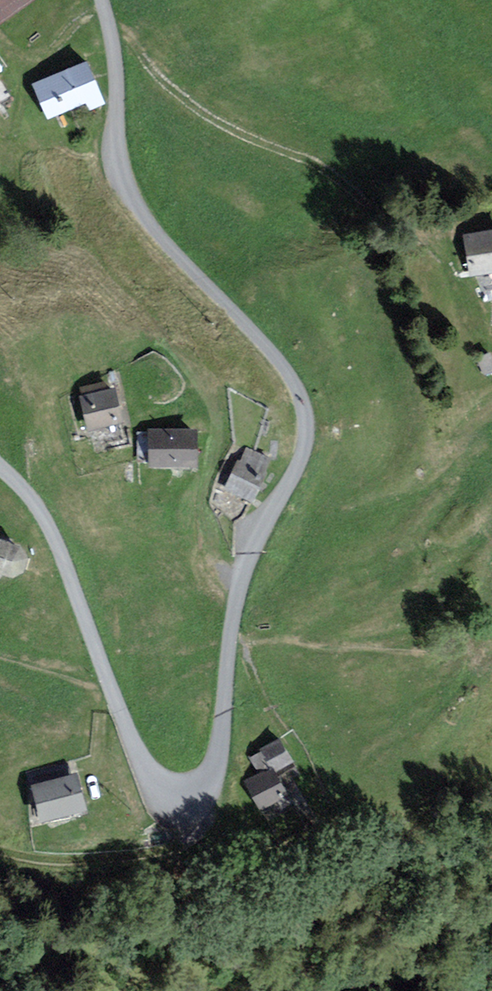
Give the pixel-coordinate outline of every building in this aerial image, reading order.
[(27,0),(0,0),(0,21),(27,0)] [(31,84),(47,118),(86,100),(90,109),(106,101),(86,58),(31,84)] [(491,270),(491,227),(462,232),(469,274),(491,270)] [(87,429),(123,420),(115,385),(78,394),(87,429)] [(149,466),(198,464),(197,426),(147,428),(149,466)] [(224,489),(252,501),(270,457),(247,447),(241,461),(237,459),(224,489)] [(2,576),(3,573),(12,576),(23,570),(27,555),(20,543),(11,541),(11,538),(0,535),(0,576),(2,576)] [(293,761),(281,738),(261,749),(271,767),(274,766),(276,770),(293,761)] [(263,814),(292,798),(276,770),(274,766),(271,767),(245,782),(263,814)] [(42,820),(87,807),(77,770),(31,783),(42,820)]
